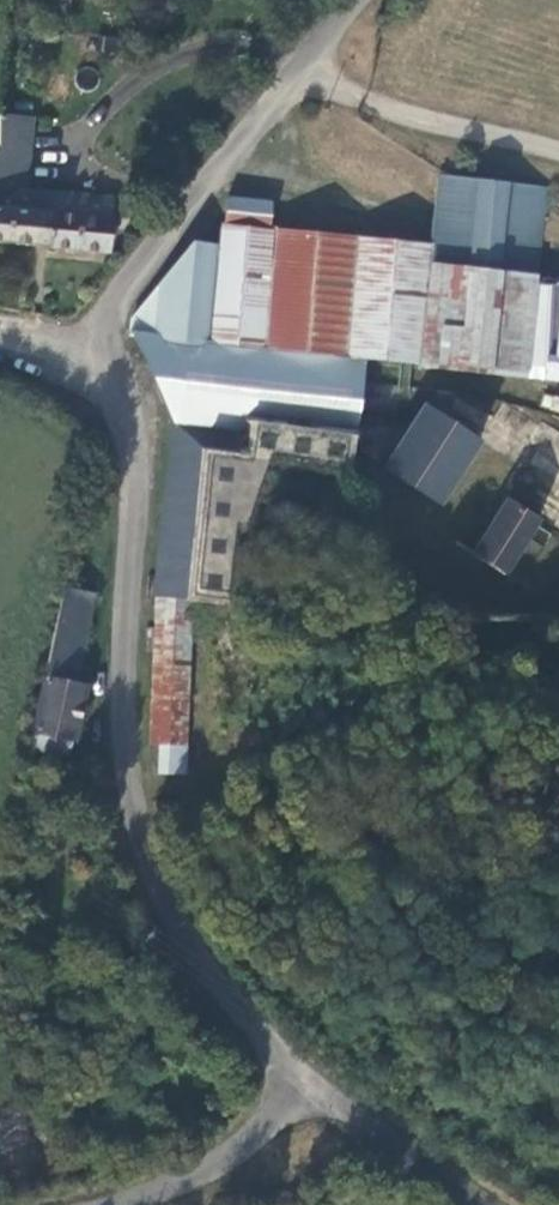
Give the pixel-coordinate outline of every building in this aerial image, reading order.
[(21,185),(25,119),(0,119),(0,183),(21,185)] [(189,242),(128,318),(129,333),(354,355),(444,363),(558,374),(558,283),(529,280),(539,184),(433,173),(424,241),(264,223),(265,203),(222,201),(215,245),(189,242)] [(0,183),(0,237),(99,247),(105,194),(21,185),(0,183)] [(354,355),(129,333),(170,419),(196,421),(242,425),(346,435),(354,355)] [(354,355),(346,435),(346,443),(376,462),(415,401),(441,417),(443,382),(444,363),(354,355)] [(490,410),(443,382),(441,417),(472,436),(490,410)] [(344,472),(343,487),(343,512),(349,536),(359,554),(371,569),(400,596),(466,621),(517,622),(518,591),(493,573),(529,517),(558,537),(558,434),(536,419),(534,422),(498,399),(490,410),(472,436),(441,417),(415,401),(376,462),(361,484),(344,472)] [(196,421),(170,419),(159,523),(153,594),(183,596),(194,448),(196,421)] [(196,421),(194,448),(239,452),(242,425),(196,421)] [(89,596),(58,589),(27,734),(70,744),(82,688),(69,685),(89,596)] [(161,745),(160,776),(184,776),(185,677),(189,596),(183,596),(153,594),(150,658),(149,744),(161,745)]
